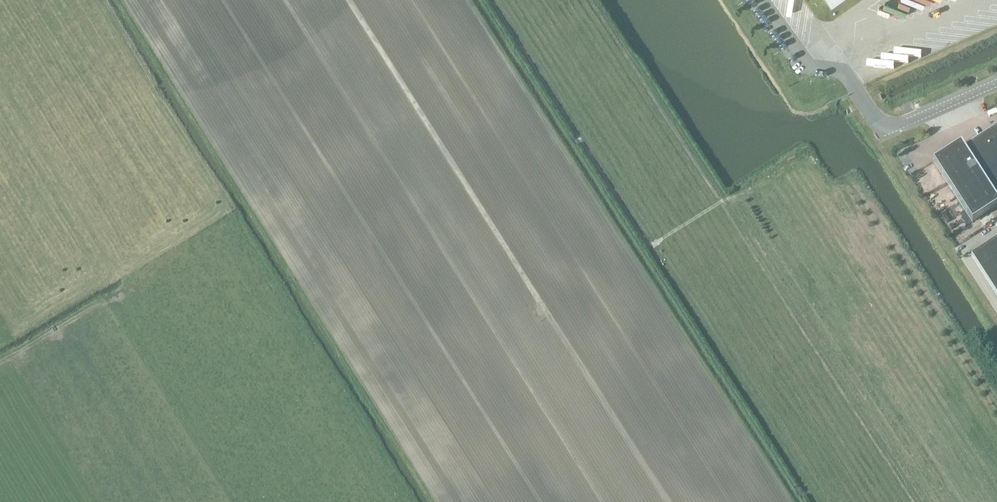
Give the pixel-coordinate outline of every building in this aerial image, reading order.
[(934,162),(972,222),(996,206),(996,128),(965,149),(961,144),(934,162)] [(897,150),(885,154),(890,168),(902,164),(897,150)] [(972,256),(996,295),(996,239),(972,256)]
